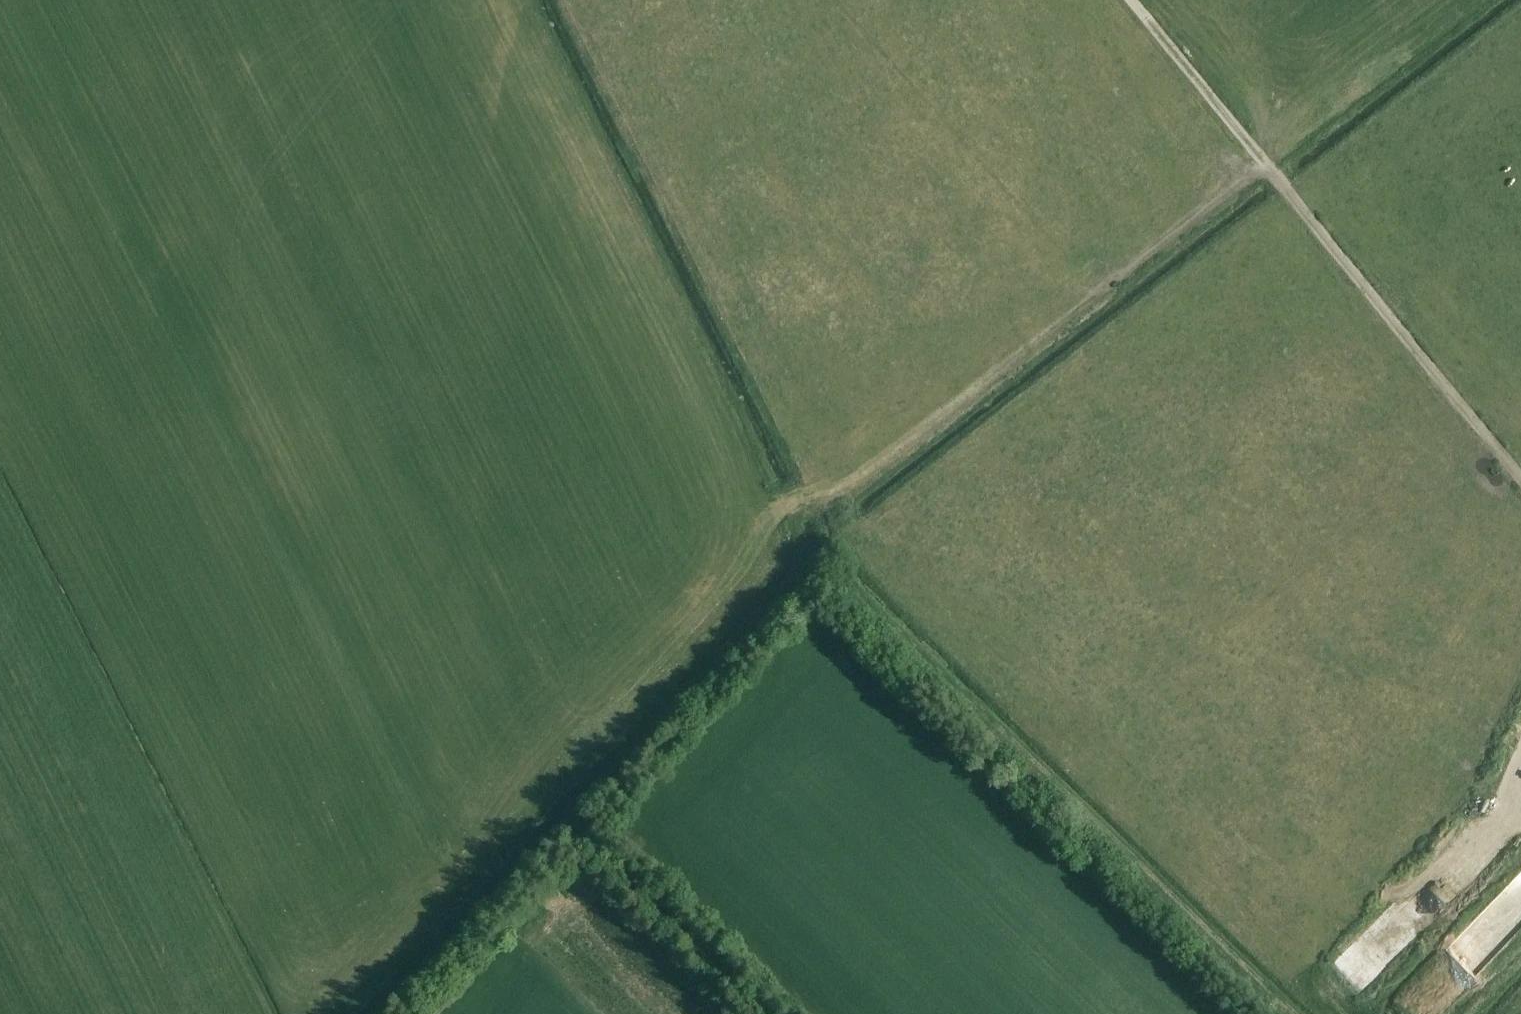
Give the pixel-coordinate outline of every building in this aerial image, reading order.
[(1460,943),(1399,1007),(1406,1013),(1433,1013),(1481,964),(1460,943)]
